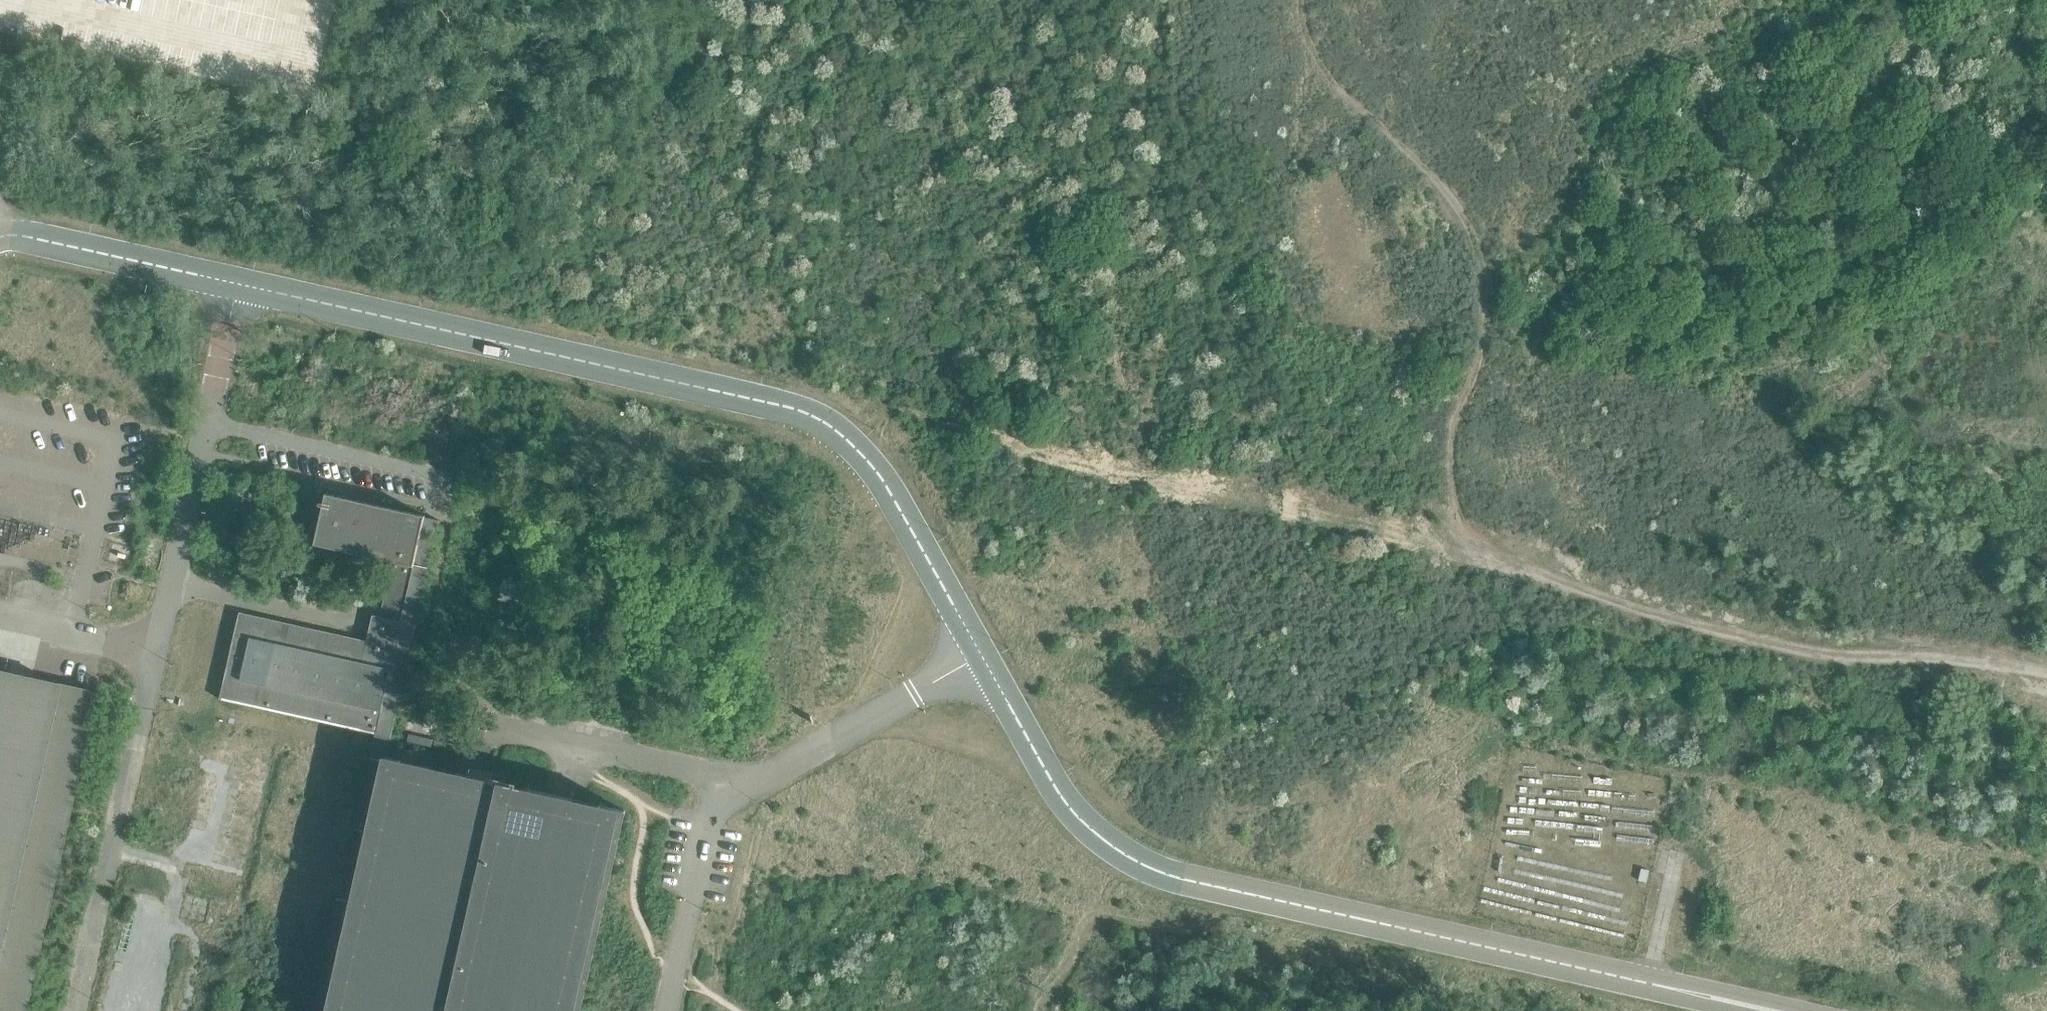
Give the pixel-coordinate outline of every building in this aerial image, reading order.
[(330,932),(344,935),(384,757),(410,762),(411,755),(387,749),(388,743),(400,690),(438,520),(437,520),(436,524),(423,521),(424,515),(375,504),(325,493),(320,515),(319,521),(315,537),(315,540),(314,544),(380,558),(385,560),(392,561),(383,603),(380,616),(376,615),(372,615),(369,626),(366,640),(351,637),(337,634),(330,632),(317,629),(309,628),(296,625),(289,623),(277,621),(276,620),(268,619),(239,612),(224,680),(223,684),(219,699),(225,700),(228,700),(258,707),(375,733),(374,740),(331,931),(330,932)] [(0,671),(0,1010),(21,1010),(93,691),(0,671)] [(624,810),(583,801),(551,794),(517,786),(473,777),(468,775),(410,762),(384,757),(344,935),(327,1010),(579,1010),(624,810)] [(206,919),(211,902),(188,895),(183,912),(206,919)]
